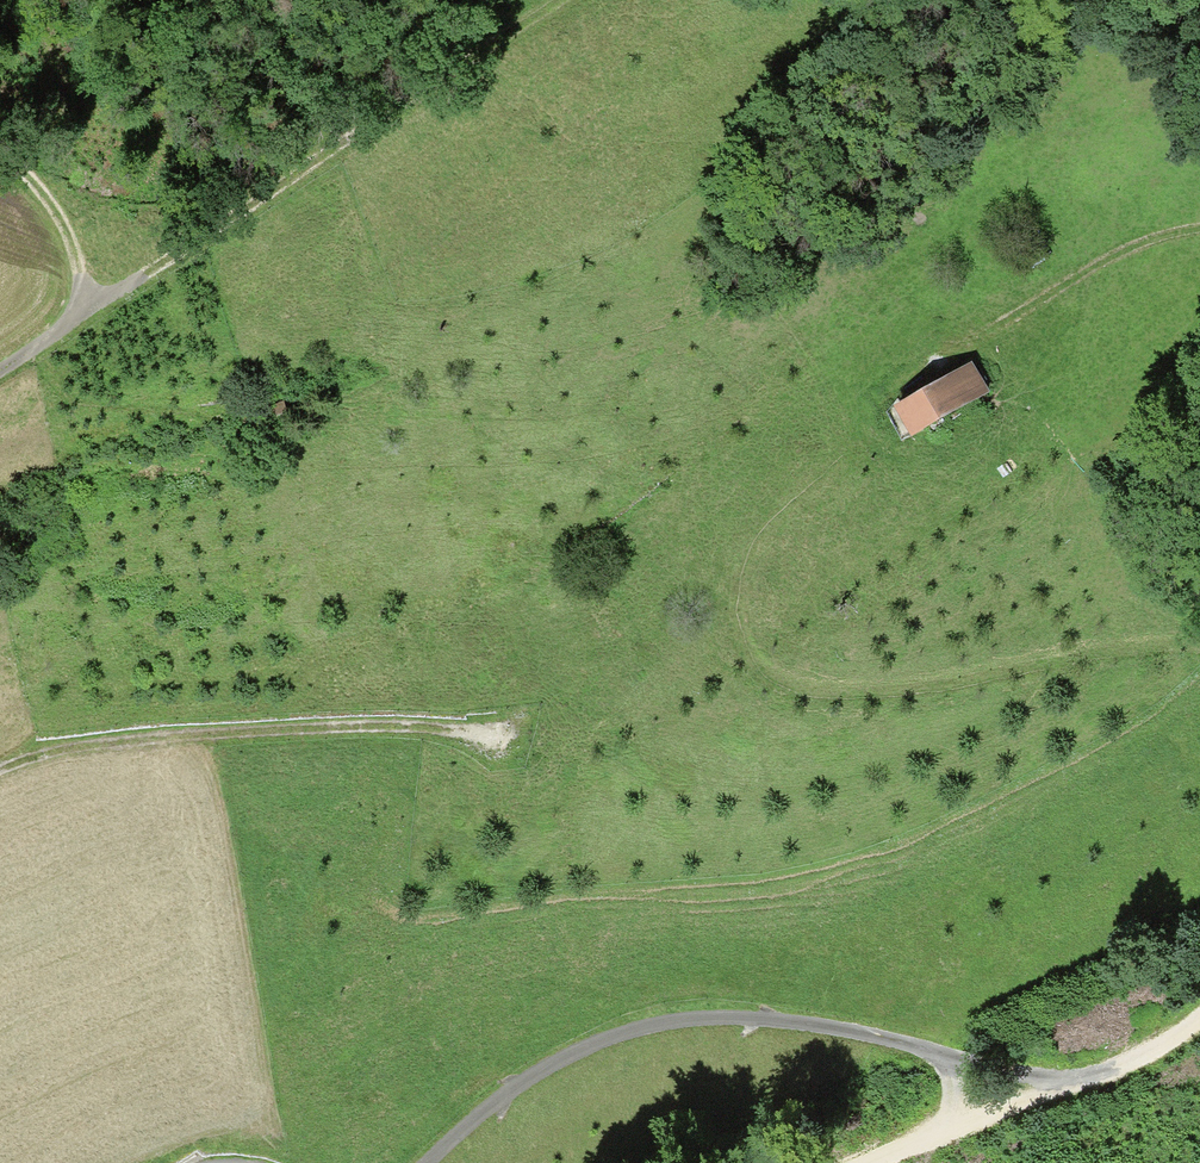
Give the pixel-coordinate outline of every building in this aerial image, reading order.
[(968,359),(884,405),(901,435),(985,389),(968,359)]
